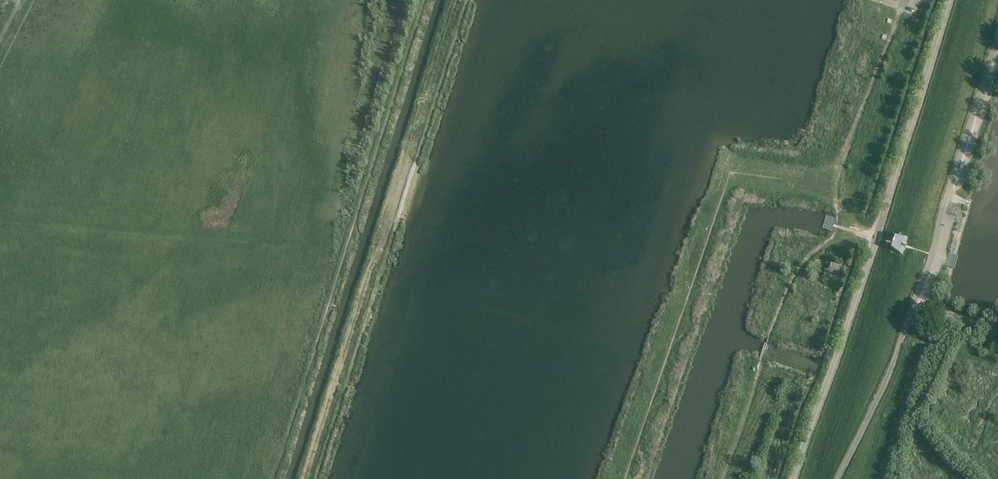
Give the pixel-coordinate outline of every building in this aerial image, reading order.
[(893,242),(893,243),(901,246),(901,244),(902,244),(906,246),(908,238),(907,238),(895,237),(893,242)] [(892,244),(891,249),(902,255),(905,248),(900,246),(901,246),(893,243),(892,244)] [(841,264),(828,260),(825,271),(838,275),(841,264)] [(931,303),(918,299),(916,310),(929,313),(931,303)]
